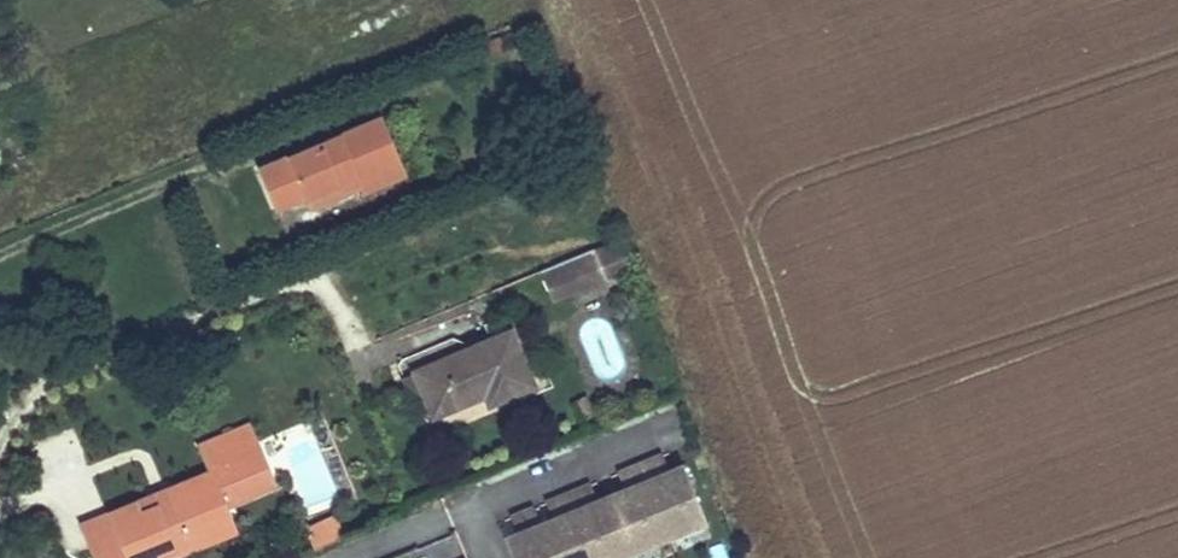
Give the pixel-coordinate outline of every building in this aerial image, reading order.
[(381,116),(258,168),(271,197),(299,185),(304,197),(338,182),(335,177),(353,169),(357,180),(362,190),(405,172),(381,116)] [(353,169),(335,177),(338,182),(340,187),(357,180),(353,169)] [(539,266),(551,297),(606,274),(593,244),(539,266)] [(515,330),(429,365),(446,409),(487,392),(491,402),(536,383),(515,330)] [(429,365),(414,371),(431,415),(446,409),(429,365)] [(100,557),(167,557),(164,549),(181,541),(176,530),(188,525),(196,546),(224,535),(216,516),(234,509),(231,503),(224,485),(272,465),(255,424),(238,431),(240,436),(232,440),(229,435),(207,444),(217,467),(170,486),(178,507),(168,511),(165,502),(146,508),(141,498),(112,509),(114,518),(88,529),(100,557)] [(238,431),(229,435),(232,440),(240,436),(238,431)] [(639,443),(601,458),(612,486),(652,468),(639,443)] [(526,482),(557,557),(642,557),(612,486),(601,458),(598,452),(526,482)] [(272,465),(224,485),(231,503),(279,483),(272,465)] [(170,486),(141,498),(146,508),(165,502),(168,511),(178,507),(170,486)] [(112,509),(85,520),(88,529),(114,518),(112,509)] [(234,509),(216,516),(224,535),(241,528),(234,509)] [(314,527),(321,544),(346,534),(339,517),(314,527)] [(164,549),(167,557),(196,546),(188,525),(176,530),(181,541),(164,549)] [(699,552),(701,557),(735,557),(729,542),(699,552)]
